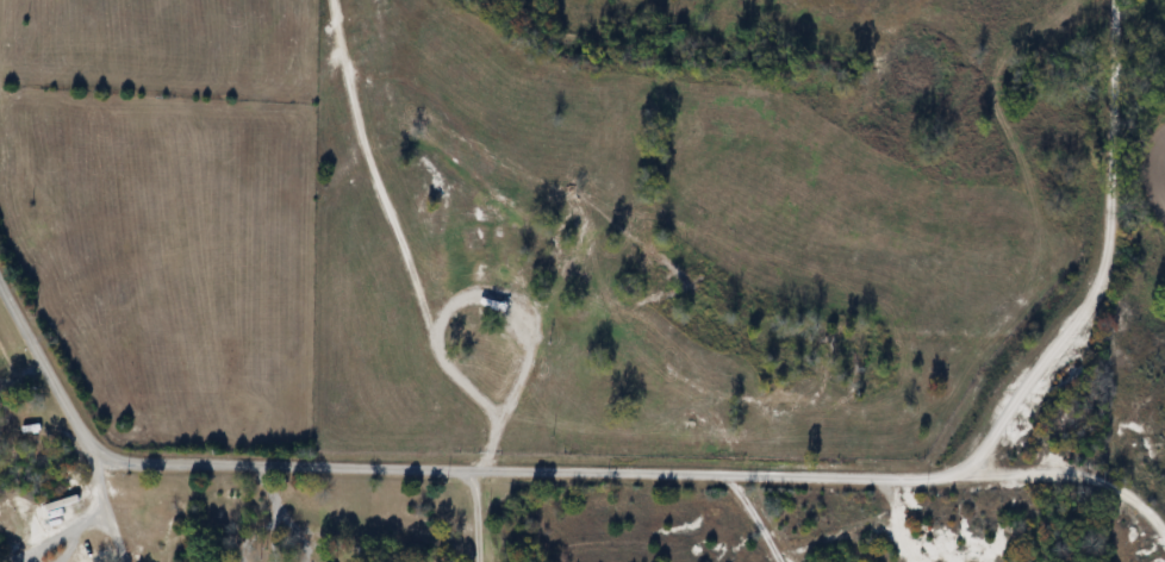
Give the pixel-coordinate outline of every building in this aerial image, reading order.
[(551,257),(551,244),(540,244),(540,257),(551,257)]
